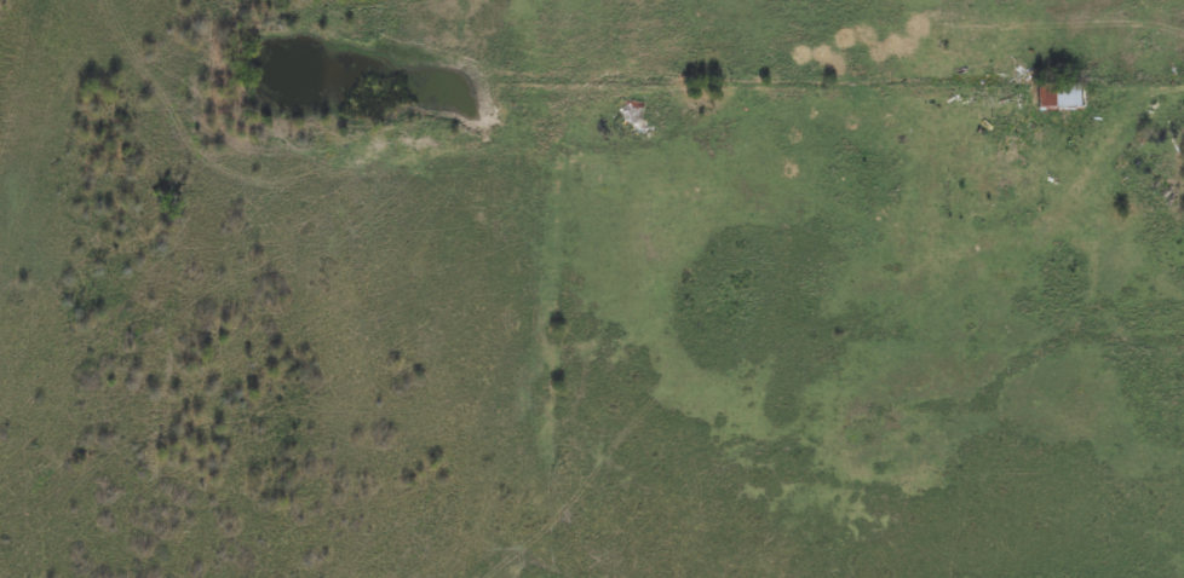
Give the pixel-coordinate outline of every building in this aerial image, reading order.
[(1040,83),(1084,83),(1084,109),(1040,109),(1040,83)] [(642,125),(622,123),(622,105),(642,106),(642,125)]
